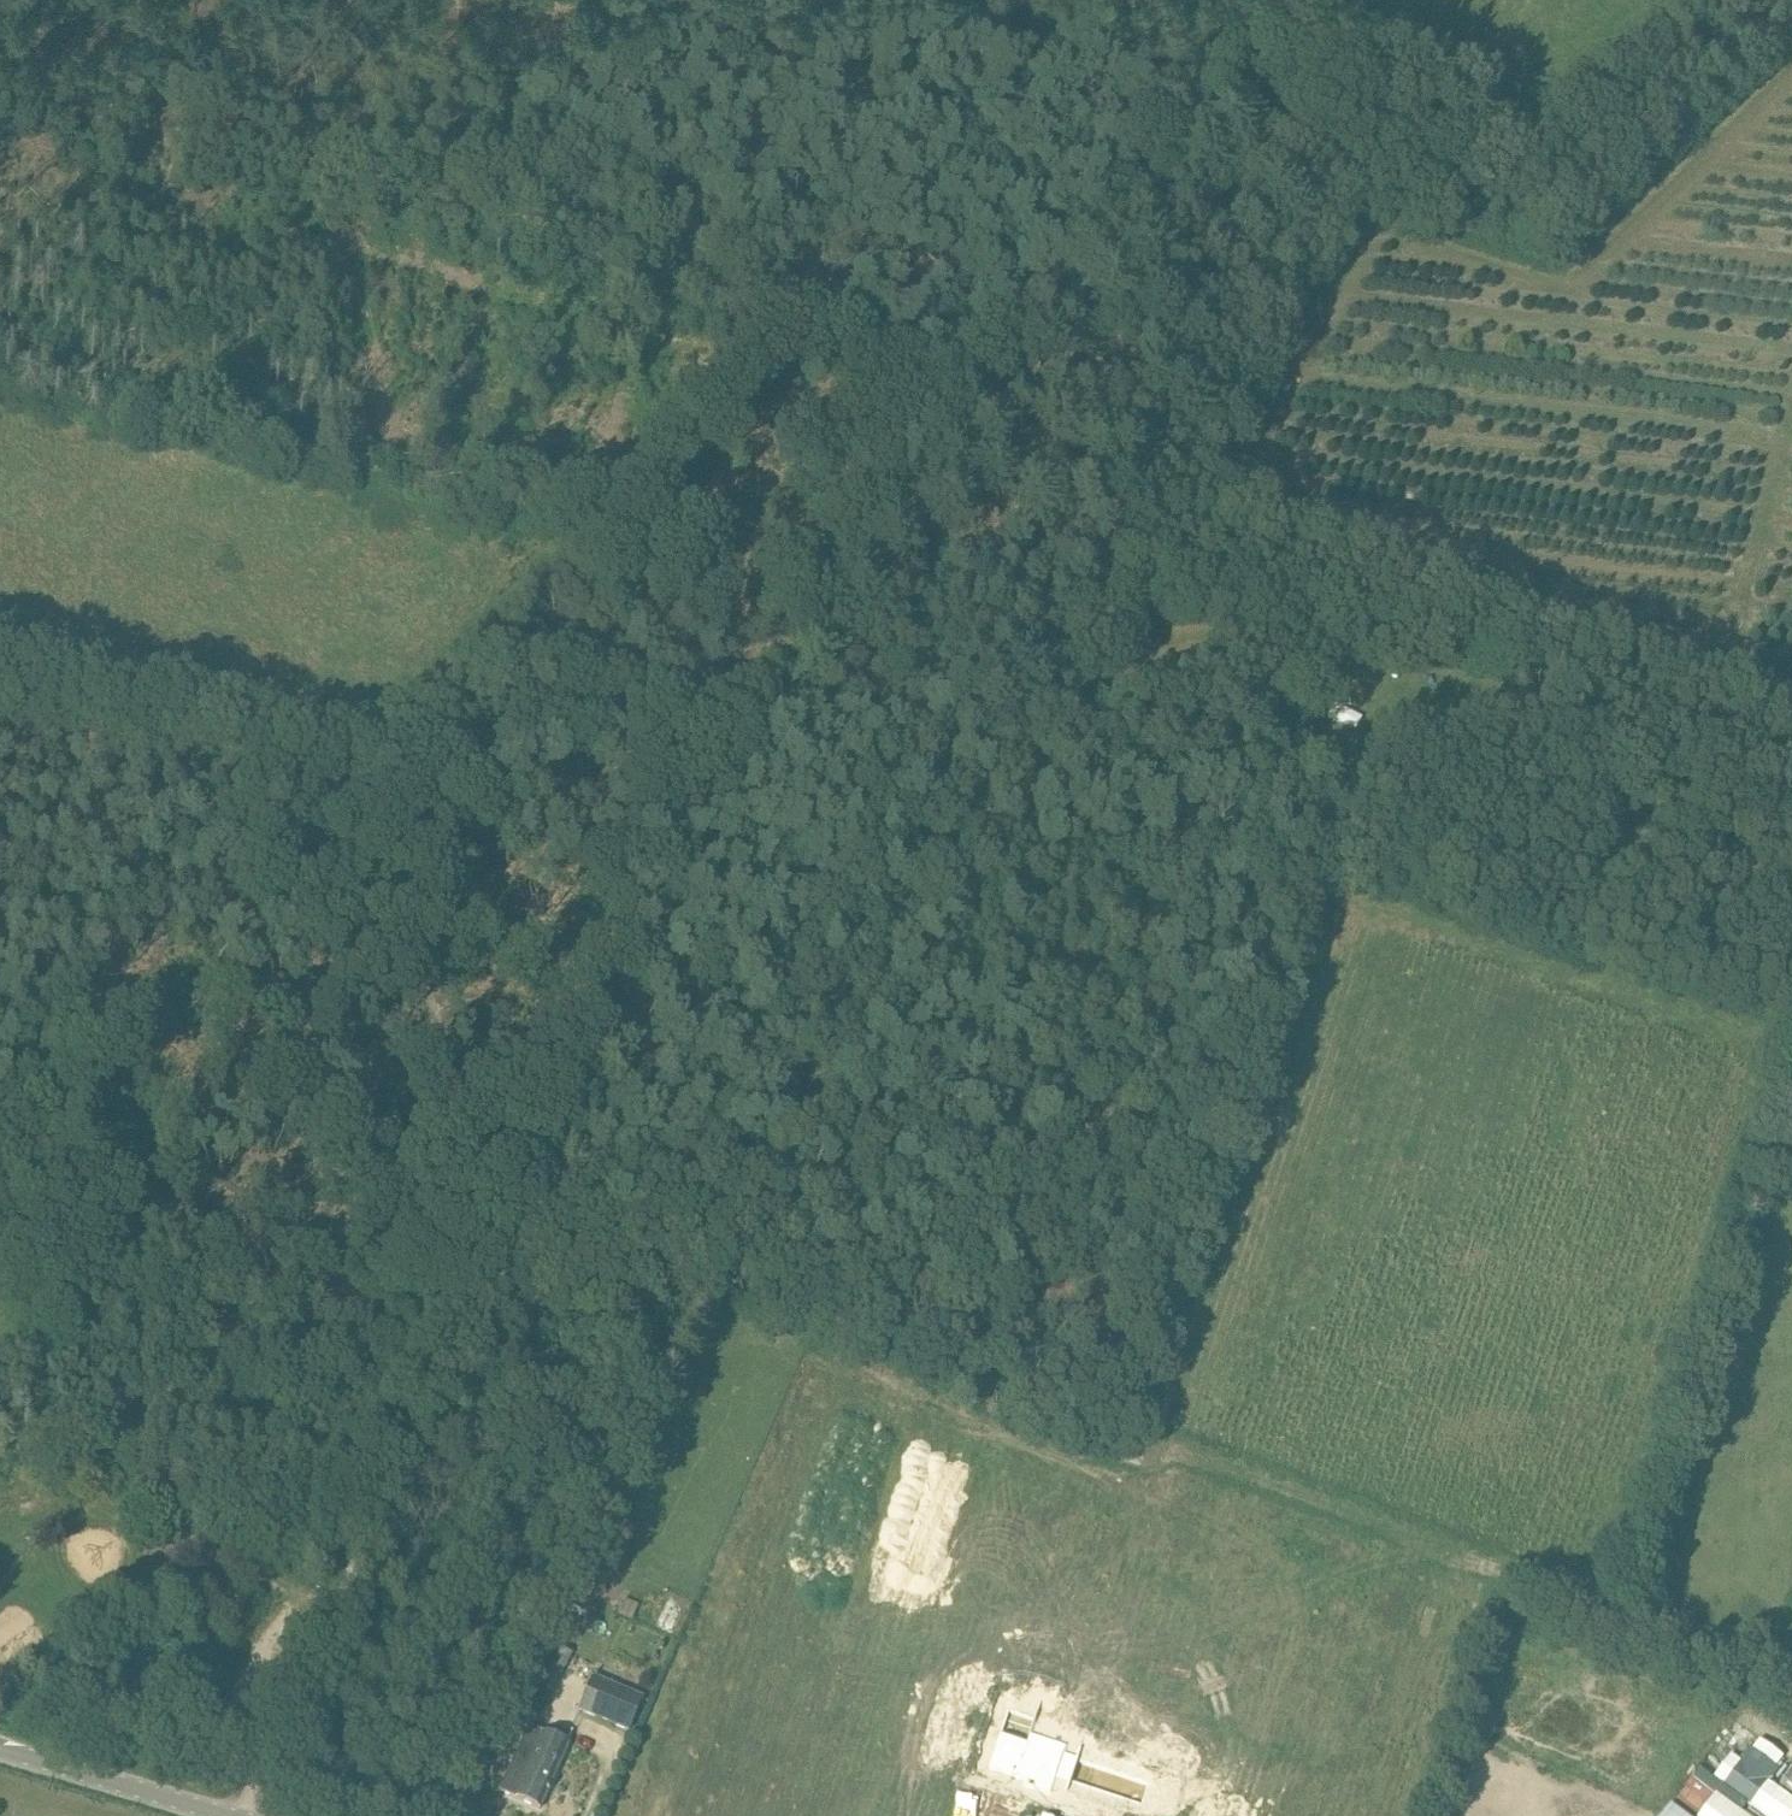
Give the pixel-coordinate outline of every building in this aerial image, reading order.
[(572,1656),(547,1643),(540,1657),(565,1670),(572,1656)] [(643,1698),(596,1678),(582,1712),(628,1732),(643,1698)] [(529,1725),(501,1791),(516,1798),(541,1809),(569,1743),(529,1725)] [(1000,1731),(988,1766),(1015,1775),(1027,1779),(1025,1785),(1052,1793),(1068,1744),(1062,1742),(1035,1733),(1030,1731),(1027,1740),(1000,1731)] [(515,1740),(501,1733),(496,1745),(510,1751),(515,1740)] [(1672,1808),(1683,1815),(1744,1815),(1742,1814),(1749,1805),(1761,1814),(1779,1789),(1769,1782),(1779,1768),(1777,1767),(1784,1757),(1760,1739),(1743,1763),(1732,1755),(1715,1779),(1701,1769),(1672,1808)] [(1791,1794),(1791,1766),(1778,1779),(1791,1794)] [(1672,1808),(1671,1807),(1664,1815),(1683,1815),(1672,1808)]
